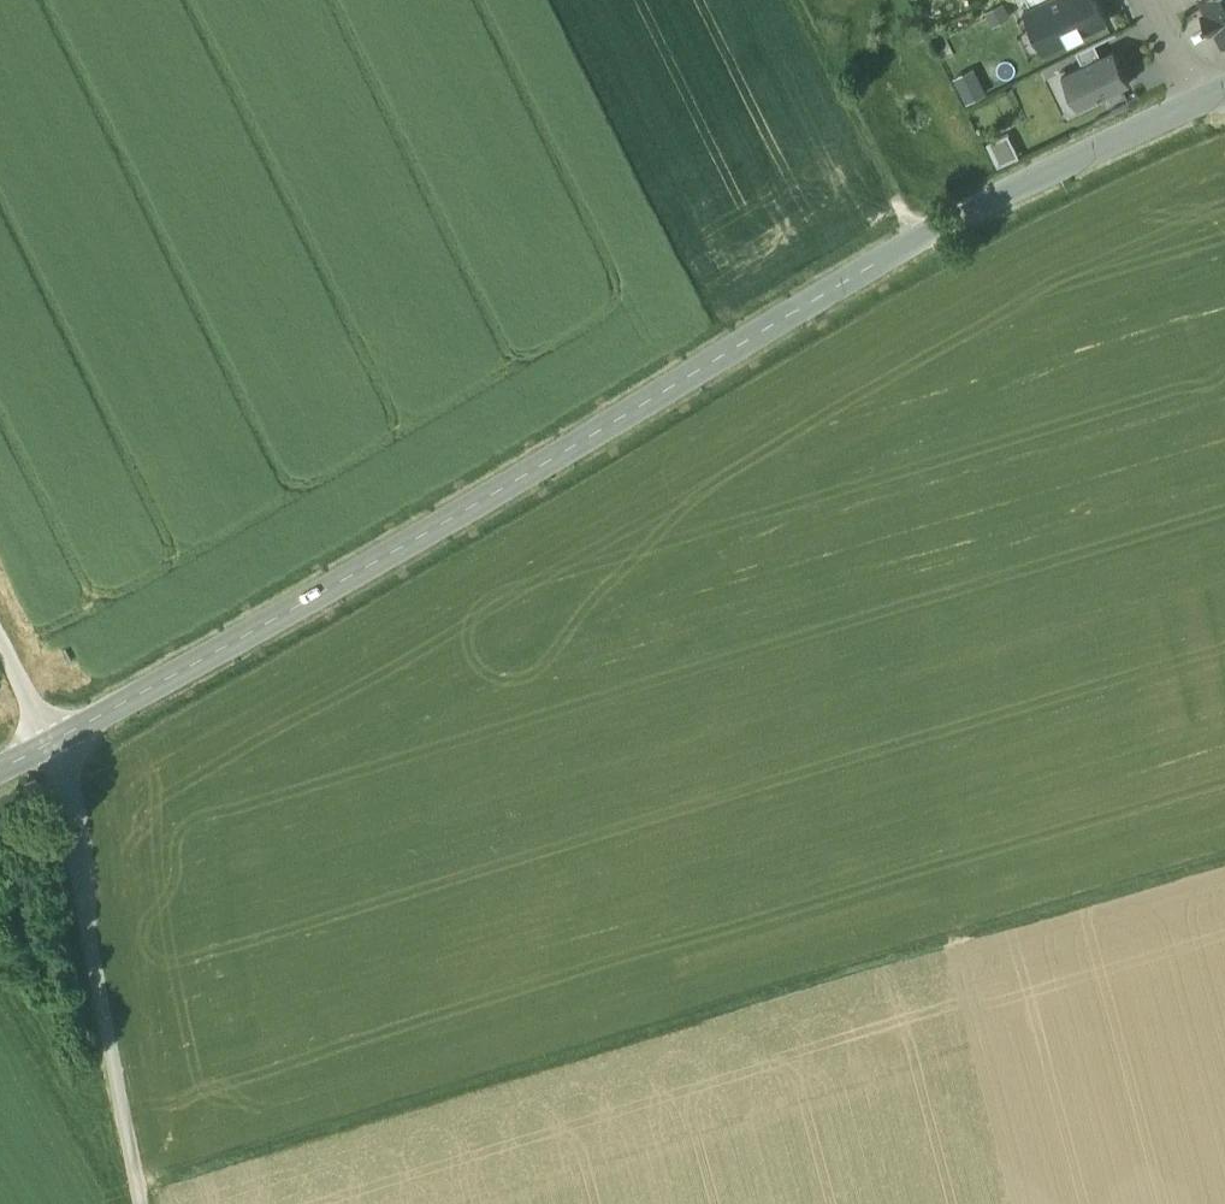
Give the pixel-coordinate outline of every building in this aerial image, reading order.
[(1023,10),(1044,52),(1107,21),(1096,0),(1043,0),(1030,7),(1023,10)] [(1208,11),(1204,13),(1212,30),(1217,28),(1224,42),(1224,0),(1203,0),(1208,11)] [(1082,66),(1101,57),(1095,44),(1076,54),(1082,66)] [(1079,109),(1130,84),(1114,51),(1101,57),(1082,66),(1062,76),(1079,109)] [(967,104),(988,93),(975,68),(954,78),(967,104)] [(988,149),(998,170),(1018,160),(1008,139),(988,149)] [(42,796),(36,783),(27,786),(24,792),(27,798),(33,800),(42,796)]
